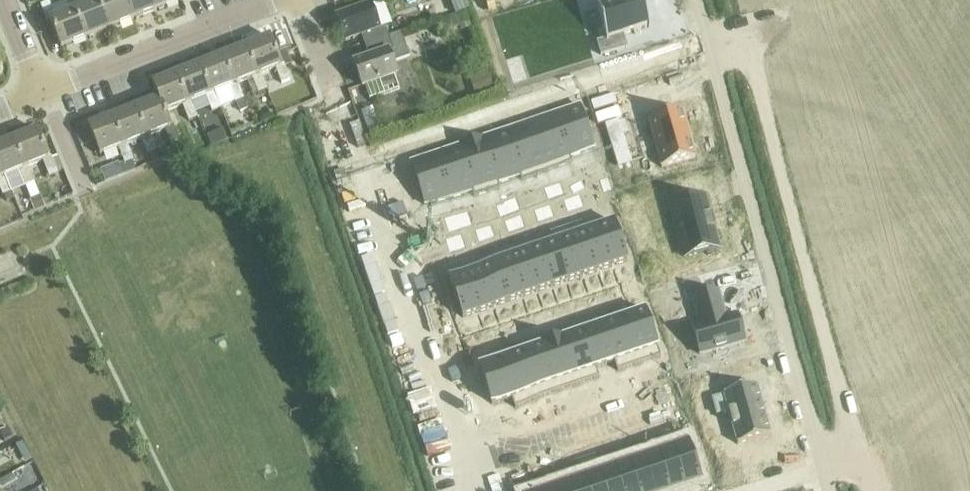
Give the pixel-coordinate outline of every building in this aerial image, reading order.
[(70,12),(73,11),(85,41),(108,32),(96,1),(93,2),(78,8),(74,0),(65,0),(70,12)] [(93,2),(96,1),(108,32),(131,22),(122,0),(93,0),(93,2)] [(131,22),(155,12),(150,0),(122,0),(131,22)] [(155,12),(179,3),(177,0),(150,0),(155,12)] [(450,12),(461,8),(458,0),(446,0),(450,12)] [(592,44),(596,60),(624,53),(620,37),(646,29),(638,0),(637,0),(595,11),(603,41),(592,44)] [(73,11),(70,12),(55,18),(49,3),(41,6),(47,23),(49,22),(61,50),(85,41),(73,11)] [(361,35),(365,47),(402,34),(401,32),(389,36),(385,26),(379,28),(371,5),(337,18),(345,41),(361,35)] [(467,13),(456,16),(460,29),(472,25),(467,13)] [(369,57),(354,63),(363,87),(365,86),(370,100),(384,95),(400,89),(396,78),(398,77),(393,63),(411,56),(402,34),(365,47),(369,57)] [(270,38),(246,47),(258,76),(260,76),(275,70),(281,85),(290,81),(284,65),(281,66),(270,38)] [(246,47),(223,56),(235,85),(237,84),(251,79),(257,94),(266,91),(260,76),(258,76),(246,47)] [(223,56),(200,66),(211,94),(214,93),(228,88),(235,103),(243,100),(237,84),(235,85),(223,56)] [(200,66),(176,75),(188,104),(191,103),(205,97),(211,112),(213,112),(218,126),(225,124),(219,109),(220,108),(214,93),(211,94),(200,66)] [(488,70),(470,77),(477,95),(494,88),(488,70)] [(153,84),(159,100),(164,113),(182,106),(188,122),(197,118),(191,103),(188,104),(176,75),(153,84)] [(629,93),(590,105),(597,129),(636,116),(629,93)] [(159,100),(135,109),(146,138),(150,136),(165,131),(171,146),(179,142),(173,126),(177,124),(174,114),(166,117),(164,113),(159,100)] [(285,103),(273,107),(276,116),(288,111),(285,103)] [(135,109),(111,119),(122,148),(127,146),(143,140),(149,154),(156,152),(150,136),(146,138),(135,109)] [(370,111),(360,115),(369,139),(379,136),(370,111)] [(676,112),(641,120),(653,169),(688,161),(676,112)] [(545,115),(522,124),(536,165),(560,157),(545,115)] [(122,148),(111,119),(88,128),(94,142),(100,156),(118,149),(124,164),(120,165),(123,174),(135,169),(132,161),(133,161),(127,146),(122,148)] [(521,124),(497,132),(512,174),(536,165),(521,124)] [(88,128),(76,133),(82,147),(94,142),(88,128)] [(37,131),(12,141),(24,169),(29,168),(43,162),(49,177),(57,174),(63,171),(58,157),(51,159),(51,158),(49,159),(37,131)] [(497,132),(473,140),(488,183),(512,174),(497,132)] [(209,140),(211,147),(225,141),(223,134),(209,140)] [(473,140),(449,149),(465,191),(488,183),(473,140)] [(0,146),(0,176),(1,179),(5,177),(20,171),(26,186),(34,183),(28,168),(29,168),(24,169),(12,141),(0,146)] [(449,149),(426,157),(442,200),(465,191),(449,149)] [(404,165),(403,166),(419,208),(441,200),(426,157),(404,165)] [(403,166),(379,174),(395,217),(419,208),(403,166)] [(2,196),(4,195),(7,202),(14,200),(5,177),(1,179),(0,176),(0,190),(2,196)] [(34,183),(26,186),(31,200),(39,196),(34,183)] [(579,190),(572,192),(577,205),(584,202),(579,190)] [(39,196),(31,200),(36,211),(46,207),(42,195),(39,196)] [(704,198),(669,207),(682,258),(717,249),(704,198)] [(527,202),(521,205),(526,218),(532,215),(527,202)] [(584,202),(577,205),(581,217),(589,214),(584,202)] [(520,205),(512,208),(517,221),(525,218),(520,205)] [(481,218),(474,221),(480,233),(487,230),(481,218)] [(555,220),(549,222),(552,232),(558,230),(555,220)] [(474,221),(467,224),(473,236),(480,233),(474,221)] [(549,222),(542,224),(545,234),(552,232),(549,222)] [(522,228),(515,230),(518,242),(525,239),(522,228)] [(514,230),(507,233),(510,244),(518,242),(514,230)] [(433,234),(427,237),(432,249),(438,246),(433,234)] [(491,235),(484,238),(488,250),(496,247),(491,235)] [(586,236),(571,242),(584,280),(599,275),(586,236)] [(426,237),(420,240),(425,252),(431,249),(426,237)] [(483,238),(475,242),(480,254),(488,251),(483,238)] [(0,246),(0,269),(21,260),(13,240),(0,246)] [(570,242),(556,247),(569,285),(583,280),(570,242)] [(462,243),(454,246),(460,260),(468,257),(462,243)] [(454,246),(445,250),(451,264),(460,260),(454,246)] [(541,251),(540,252),(553,291),(554,290),(569,285),(555,247),(541,251)] [(539,252),(524,257),(537,296),(553,291),(539,252)] [(434,253),(425,257),(430,271),(439,267),(434,253)] [(425,257),(417,260),(423,273),(430,271),(425,257)] [(524,257),(509,262),(523,301),(537,296),(524,257)] [(509,262),(494,268),(507,306),(522,301),(509,262)] [(494,268),(479,273),(492,311),(507,306),(494,268)] [(479,273),(464,278),(478,316),(492,311),(479,273)] [(464,278),(449,283),(462,322),(477,316),(464,278)] [(449,283),(434,288),(448,327),(462,322),(449,283)] [(694,321),(684,287),(652,296),(662,330),(694,321)] [(434,288),(419,293),(433,332),(448,327),(434,288)] [(721,291),(692,299),(699,325),(692,327),(700,358),(748,346),(739,315),(728,317),(721,291)] [(613,344),(592,351),(604,387),(624,380),(613,344)] [(592,351),(572,357),(584,394),(603,387),(592,351)] [(572,357),(552,364),(565,400),(584,394),(572,357)] [(552,364),(532,371),(545,407),(565,400),(552,364)] [(532,371),(512,378),(524,414),(545,407),(532,371)] [(511,378),(492,385),(505,421),(524,414),(511,378)] [(707,380),(697,383),(700,395),(710,392),(707,380)] [(492,385),(473,392),(486,428),(505,421),(492,385)] [(757,386),(711,399),(716,416),(727,413),(736,445),(770,436),(757,386)] [(652,414),(643,417),(648,433),(656,431),(652,414)] [(7,428),(1,431),(6,440),(8,444),(16,440),(9,427),(7,428)] [(601,428),(593,430),(597,446),(605,444),(601,428)] [(593,430),(585,432),(589,448),(597,446),(593,430)] [(656,431),(648,433),(651,447),(660,445),(656,431)] [(560,439),(553,441),(557,456),(564,454),(560,439)] [(552,441),(545,444),(549,458),(557,456),(552,441)] [(26,447),(21,450),(25,457),(30,455),(26,447)] [(623,448),(617,450),(620,464),(627,462),(623,448)] [(616,450),(609,452),(613,466),(620,464),(616,450)] [(519,452),(513,454),(517,466),(523,464),(519,452)] [(513,454),(505,456),(509,468),(516,466),(513,454)] [(592,456),(585,458),(588,471),(596,469),(592,456)] [(584,458),(577,460),(582,473),(588,471),(584,458)] [(494,460),(488,462),(492,473),(498,471),(494,460)] [(560,463),(553,465),(557,480),(565,478),(560,463)] [(552,465),(545,467),(549,482),(556,480),(552,465)] [(527,472),(520,474),(525,488),(532,486),(527,472)] [(0,480),(0,485),(2,488),(15,481),(12,474),(0,480)] [(520,474),(513,477),(518,490),(525,488),(520,474)] [(640,480),(643,490),(659,490),(656,476),(640,480)] [(491,483),(493,490),(501,490),(498,480),(491,483)] [(625,483),(626,490),(643,490),(640,480),(625,483)] [(483,485),(485,490),(493,490),(490,483),(483,485)]
